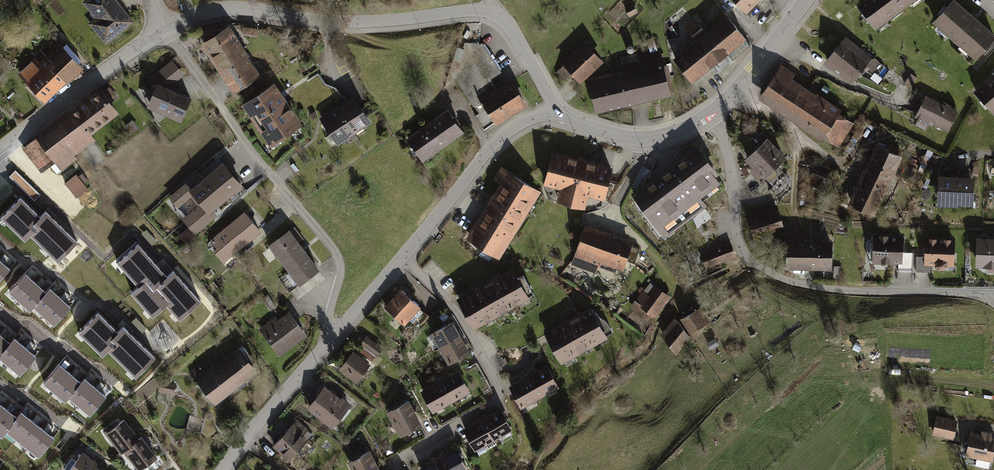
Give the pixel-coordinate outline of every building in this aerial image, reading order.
[(116,0),(80,0),(79,1),(92,18),(86,23),(103,44),(132,21),(116,0)] [(748,14),(762,0),(733,0),(748,14)] [(857,5),(875,29),(915,0),(863,0),(857,5)] [(957,0),(947,0),(930,20),(974,58),(993,35),(993,32),(957,0)] [(626,9),(629,17),(639,13),(635,4),(626,9)] [(721,60),(748,38),(729,15),(707,33),(696,41),(675,59),(694,82),(721,60)] [(684,27),(696,41),(707,33),(695,18),(684,27)] [(198,42),(214,65),(242,47),(226,23),(198,42)] [(878,62),(844,34),(822,61),(849,83),(862,64),(870,71),(878,62)] [(83,68),(57,39),(40,54),(43,57),(38,62),(34,57),(15,74),(43,101),(83,68)] [(601,60),(582,39),(558,60),(562,64),(553,71),(561,80),(569,73),(577,81),(601,60)] [(453,78),(472,104),(480,97),(497,85),(490,76),(501,70),(482,43),(463,41),(457,60),(452,59),(446,77),(453,78)] [(259,73),(242,47),(214,65),(232,91),(259,73)] [(624,71),(588,79),(596,113),(672,95),(662,52),(639,58),(639,54),(621,58),(624,71)] [(145,106),(180,121),(191,95),(183,91),(183,90),(170,84),(183,74),(170,59),(143,83),(149,94),(145,106)] [(797,72),(779,61),(755,98),(818,138),(821,135),(837,145),(852,121),(838,112),(841,107),(794,77),(797,72)] [(972,88),(992,112),(993,111),(993,69),(972,88)] [(903,82),(910,86),(915,77),(908,73),(903,82)] [(497,85),(480,97),(494,119),(496,123),(526,103),(510,77),(497,85)] [(273,80),(239,102),(266,143),(300,122),(273,80)] [(822,85),(818,91),(824,94),(827,88),(822,85)] [(102,90),(100,87),(34,134),(60,171),(77,159),(73,153),(94,138),(90,133),(120,111),(111,98),(115,94),(109,86),(102,90)] [(352,93),(332,106),(351,133),(370,122),(352,93)] [(957,110),(924,93),(912,116),(915,117),(911,125),(923,131),(928,122),(946,132),(957,110)] [(480,97),(472,104),(477,112),(473,115),(482,128),(494,119),(480,97)] [(335,144),(351,133),(332,106),(317,117),(335,144)] [(446,106),(405,136),(421,159),(463,128),(446,106)] [(786,160),(767,140),(745,162),(764,182),(786,160)] [(726,183),(695,142),(628,191),(659,233),(726,183)] [(899,154),(874,143),(847,201),(872,213),(899,154)] [(609,163),(550,149),(541,183),(557,186),(554,199),(581,206),(584,194),(601,198),(609,163)] [(928,160),(934,163),(937,156),(931,153),(928,160)] [(212,208),(241,184),(220,159),(201,175),(186,188),(191,194),(198,203),(206,212),(212,208)] [(537,189),(499,164),(491,177),(498,181),(464,235),(495,255),(537,189)] [(812,168),(809,174),(819,178),(822,171),(812,168)] [(186,188),(201,175),(196,170),(166,195),(175,207),(191,194),(186,188)] [(9,177),(34,201),(40,195),(15,171),(9,177)] [(86,188),(75,172),(63,181),(74,197),(86,188)] [(959,174),(939,173),(938,201),(970,202),(971,176),(960,175),(959,174)] [(21,198),(3,216),(26,239),(32,233),(60,260),(78,240),(47,210),(40,217),(21,198)] [(206,212),(198,203),(180,218),(192,233),(215,213),(212,208),(206,212)] [(777,203),(745,213),(752,236),(784,227),(777,203)] [(242,210),(208,239),(215,247),(211,250),(221,262),(260,229),(242,210)] [(631,240),(583,223),(569,264),(593,272),(596,266),(613,272),(615,268),(620,270),(631,240)] [(288,227),(267,243),(297,283),(318,267),(288,227)] [(146,230),(141,234),(152,246),(156,242),(146,230)] [(902,233),(871,232),(870,262),(896,263),(901,263),(901,252),(902,233)] [(954,236),(924,236),(924,257),(924,263),(929,263),(953,263),(954,236)] [(975,236),(974,265),(993,266),(993,236),(975,236)] [(831,239),(786,238),(785,267),(830,268),(831,239)] [(715,263),(735,255),(730,241),(710,249),(715,263)] [(132,292),(153,315),(167,302),(180,317),(198,300),(172,271),(166,276),(137,244),(119,261),(140,285),(132,292)] [(911,252),(901,252),(901,263),(896,263),(896,270),(911,271),(911,252)] [(5,253),(0,258),(0,280),(10,268),(6,264),(11,258),(5,253)] [(924,263),(924,257),(914,257),(914,272),(928,272),(929,263),(924,263)] [(530,297),(513,265),(456,295),(473,327),(530,297)] [(35,272),(30,267),(8,292),(19,301),(35,283),(30,278),(35,272)] [(46,281),(40,276),(35,283),(19,301),(29,310),(34,305),(46,292),(41,287),(46,281)] [(214,281),(218,286),(222,282),(218,277),(214,281)] [(666,295),(647,280),(628,306),(647,321),(666,295)] [(61,285),(55,281),(46,292),(34,305),(44,314),(61,296),(56,292),(61,285)] [(419,306),(399,288),(383,305),(403,323),(419,306)] [(72,295),(66,290),(61,296),(44,314),(55,324),(71,305),(66,301),(72,295)] [(260,296),(265,305),(271,301),(266,293),(260,296)] [(698,305),(678,317),(688,334),(708,322),(698,305)] [(589,306),(542,332),(558,362),(606,336),(589,306)] [(273,316),(256,329),(276,355),(304,333),(287,311),(276,319),(273,316)] [(97,313),(80,332),(103,354),(108,348),(136,375),(155,356),(123,325),(117,332),(97,313)] [(672,316),(658,333),(674,354),(688,337),(672,316)] [(452,318),(429,331),(438,347),(461,335),(452,318)] [(3,326),(0,330),(0,352),(9,341),(4,337),(9,331),(3,326)] [(809,337),(815,342),(822,335),(816,329),(809,337)] [(18,330),(9,341),(0,352),(0,357),(9,364),(24,345),(19,341),(24,334),(18,330)] [(361,347),(373,356),(380,346),(364,335),(357,344),(361,347)] [(461,335),(438,347),(447,363),(470,351),(461,335)] [(35,343),(29,339),(24,345),(9,364),(20,373),(35,354),(30,349),(35,343)] [(205,358),(188,371),(215,403),(257,370),(240,345),(212,365),(205,358)] [(370,361),(373,356),(361,347),(357,351),(370,361)] [(884,348),(884,355),(928,357),(928,349),(884,348)] [(368,364),(351,350),(336,369),(353,383),(368,364)] [(70,362),(65,357),(43,381),(54,390),(70,372),(65,368),(70,362)] [(543,364),(526,374),(537,395),(555,385),(543,364)] [(81,371),(75,366),(70,372),(54,390),(64,400),(69,395),(81,381),(76,377),(81,371)] [(459,368),(441,377),(452,399),(470,390),(459,368)] [(96,375),(90,370),(81,381),(69,395),(79,404),(96,385),(91,381),(96,375)] [(537,395),(526,374),(507,384),(518,405),(537,395)] [(441,377),(422,387),(433,409),(452,399),(441,377)] [(107,384),(101,379),(96,385),(79,404),(90,413),(106,394),(101,390),(107,384)] [(159,379),(157,391),(172,394),(174,382),(159,379)] [(348,403),(323,384),(305,407),(330,427),(348,403)] [(407,398),(385,410),(398,435),(421,423),(407,398)] [(12,401),(7,407),(0,416),(0,433),(3,435),(7,430),(18,416),(13,412),(18,406),(12,401)] [(33,409),(28,404),(18,416),(7,430),(18,439),(34,419),(28,415),(33,409)] [(499,406),(480,417),(493,439),(512,429),(499,406)] [(45,418),(39,413),(34,419),(18,439),(29,447),(45,428),(40,424),(45,418)] [(955,419),(934,415),(930,435),(951,439),(955,419)] [(120,453),(123,450),(137,437),(123,417),(103,431),(120,453)] [(480,417),(461,427),(473,450),(493,439),(480,417)] [(311,434),(294,419),(269,445),(286,461),(311,434)] [(55,427),(49,422),(45,428),(29,447),(40,456),(56,437),(50,433),(55,427)] [(968,431),(964,456),(990,461),(993,441),(993,435),(968,431)] [(156,455),(140,435),(137,437),(123,450),(137,469),(156,455)] [(436,457),(444,469),(466,469),(467,469),(455,447),(436,457)] [(346,463),(350,469),(379,469),(368,450),(346,463)] [(97,466),(79,452),(65,469),(94,469),(97,466)] [(418,467),(420,469),(444,469),(436,457),(418,467)]
